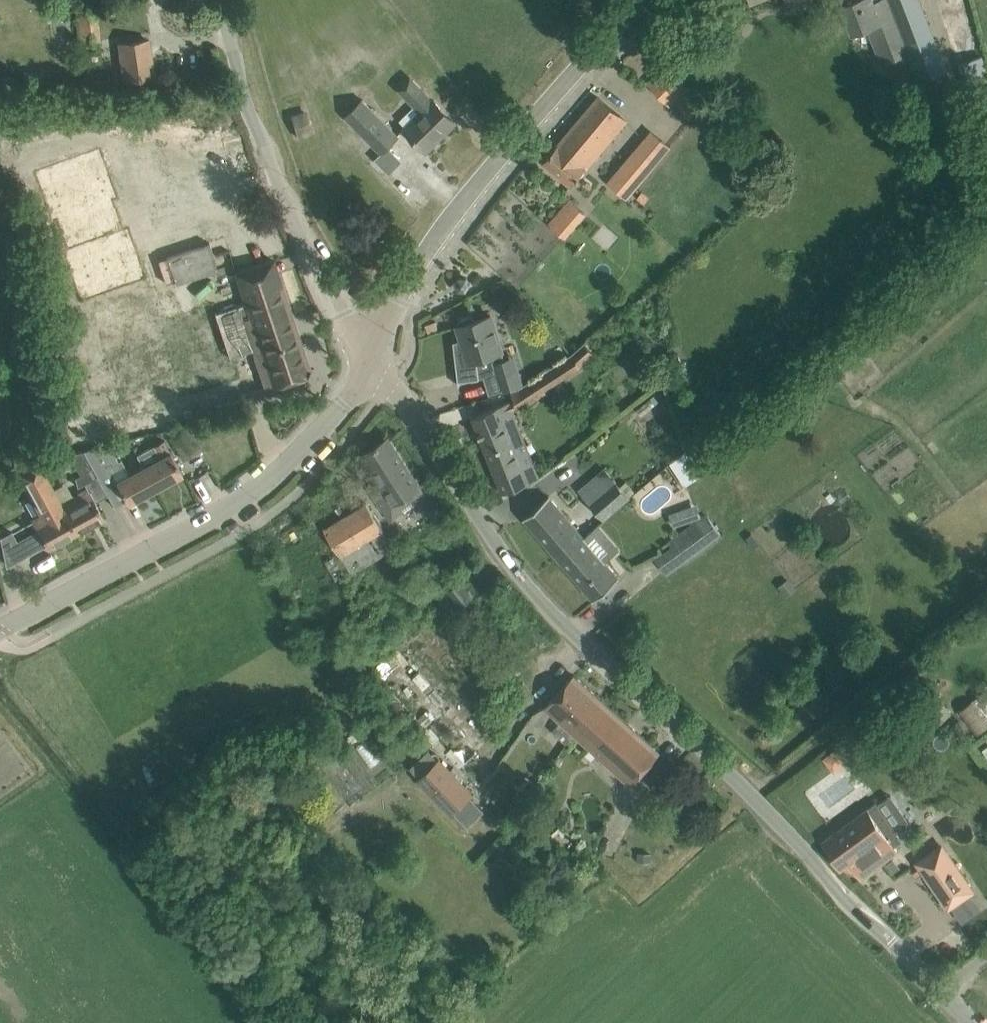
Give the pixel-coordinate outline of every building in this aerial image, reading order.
[(921,4),(919,0),(876,0),(874,1),(874,0),(846,0),(858,32),(869,28),(883,62),(907,52),(917,81),(946,70),(921,4)] [(75,9),(78,44),(101,42),(97,7),(75,9)] [(153,75),(148,39),(119,43),(124,79),(153,75)] [(667,64),(648,83),(669,105),(673,101),(688,86),(667,64)] [(22,72),(22,81),(40,81),(40,72),(22,72)] [(395,90),(406,101),(419,115),(405,129),(426,150),(441,135),(440,134),(453,121),(454,122),(455,121),(410,75),(395,90)] [(543,162),(558,175),(571,185),(626,120),(599,97),(559,144),(543,162)] [(346,117),(381,152),(398,135),(363,100),(346,117)] [(656,164),(635,147),(607,181),(627,198),(656,164)] [(549,223),(565,237),(585,214),(569,199),(549,223)] [(161,289),(221,268),(211,240),(152,261),(161,289)] [(244,303),(215,313),(230,357),(252,350),(266,387),(306,374),(307,374),(310,368),(309,368),(273,259),(234,273),(244,303)] [(467,276),(459,275),(455,282),(458,289),(466,290),(471,283),(467,276)] [(458,325),(462,339),(464,346),(455,349),(457,384),(459,384),(458,380),(479,378),(477,358),(502,350),(491,315),(458,325)] [(106,331),(75,340),(87,385),(118,376),(106,331)] [(546,389),(581,366),(591,356),(581,345),(572,352),(567,356),(556,363),(520,386),(511,390),(514,400),(517,407),(518,410),(547,392),(546,389)] [(493,363),(501,390),(520,385),(513,358),(493,363)] [(530,480),(512,436),(523,431),(517,407),(514,400),(500,406),(472,417),(502,491),(530,480)] [(199,450),(192,435),(187,427),(182,430),(179,426),(167,430),(183,459),(199,450)] [(386,438),(362,453),(380,481),(369,488),(390,521),(428,497),(391,439),(386,438)] [(164,439),(138,454),(145,466),(156,487),(182,473),(173,455),(165,441),(164,439)] [(108,443),(83,450),(97,475),(105,490),(118,483),(128,503),(156,487),(145,466),(129,475),(121,460),(118,461),(108,443)] [(687,484),(704,473),(688,449),(671,461),(687,484)] [(83,450),(70,454),(72,460),(80,474),(75,476),(77,486),(85,482),(89,489),(93,497),(105,490),(97,475),(83,450)] [(73,468),(69,455),(56,458),(57,462),(59,461),(62,471),(73,468)] [(38,461),(17,472),(40,515),(32,520),(38,529),(47,547),(77,531),(61,504),(38,461)] [(579,489),(589,500),(605,519),(630,497),(604,467),(579,489)] [(88,489),(61,504),(77,531),(103,516),(94,499),(93,497),(89,489),(88,489)] [(524,517),(559,558),(584,536),(549,496),(524,517)] [(392,544),(385,532),(367,502),(324,528),(349,570),(392,544)] [(700,517),(669,541),(672,546),(684,562),(716,539),(722,534),(707,513),(700,517)] [(619,577),(605,561),(620,548),(599,523),(584,536),(559,558),(594,598),(619,577)] [(0,535),(0,542),(5,565),(23,554),(10,530),(0,535)] [(789,577),(779,585),(787,595),(797,588),(789,577)] [(473,595),(460,579),(448,589),(462,605),(473,595)] [(588,710),(599,697),(574,675),(545,707),(561,721),(552,731),(565,743),(574,733),(592,713),(588,710)] [(976,697),(986,712),(986,688),(976,697)] [(592,713),(574,733),(630,784),(660,752),(599,697),(588,710),(592,713)] [(958,711),(977,735),(986,727),(986,712),(976,697),(958,711)] [(840,744),(831,751),(837,760),(846,752),(840,744)] [(430,751),(411,769),(420,778),(451,811),(452,810),(467,825),(483,809),(468,794),(469,793),(445,767),(439,761),(430,751)] [(903,839),(877,803),(824,841),(840,864),(847,859),(863,878),(898,852),(894,846),(903,839)] [(682,816),(675,820),(680,828),(687,824),(682,816)] [(652,852),(639,851),(638,860),(651,861),(652,852)] [(974,890),(950,854),(923,872),(948,908),(974,890)]
